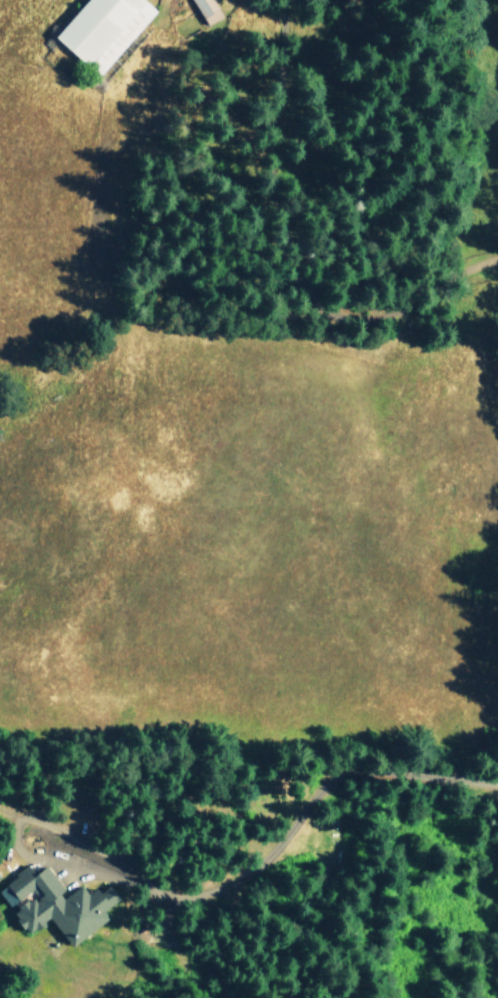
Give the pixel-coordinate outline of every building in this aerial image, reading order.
[(145,0),(86,0),(54,37),(98,76),(156,10),(145,0)] [(213,0),(193,0),(205,24),(221,16),(213,0)] [(109,917),(103,909),(119,898),(109,884),(99,891),(95,886),(87,892),(80,882),(66,892),(46,864),(34,872),(29,866),(0,886),(0,893),(9,905),(36,885),(43,894),(34,900),(32,897),(12,911),(27,932),(50,916),(70,945),(109,917)]
